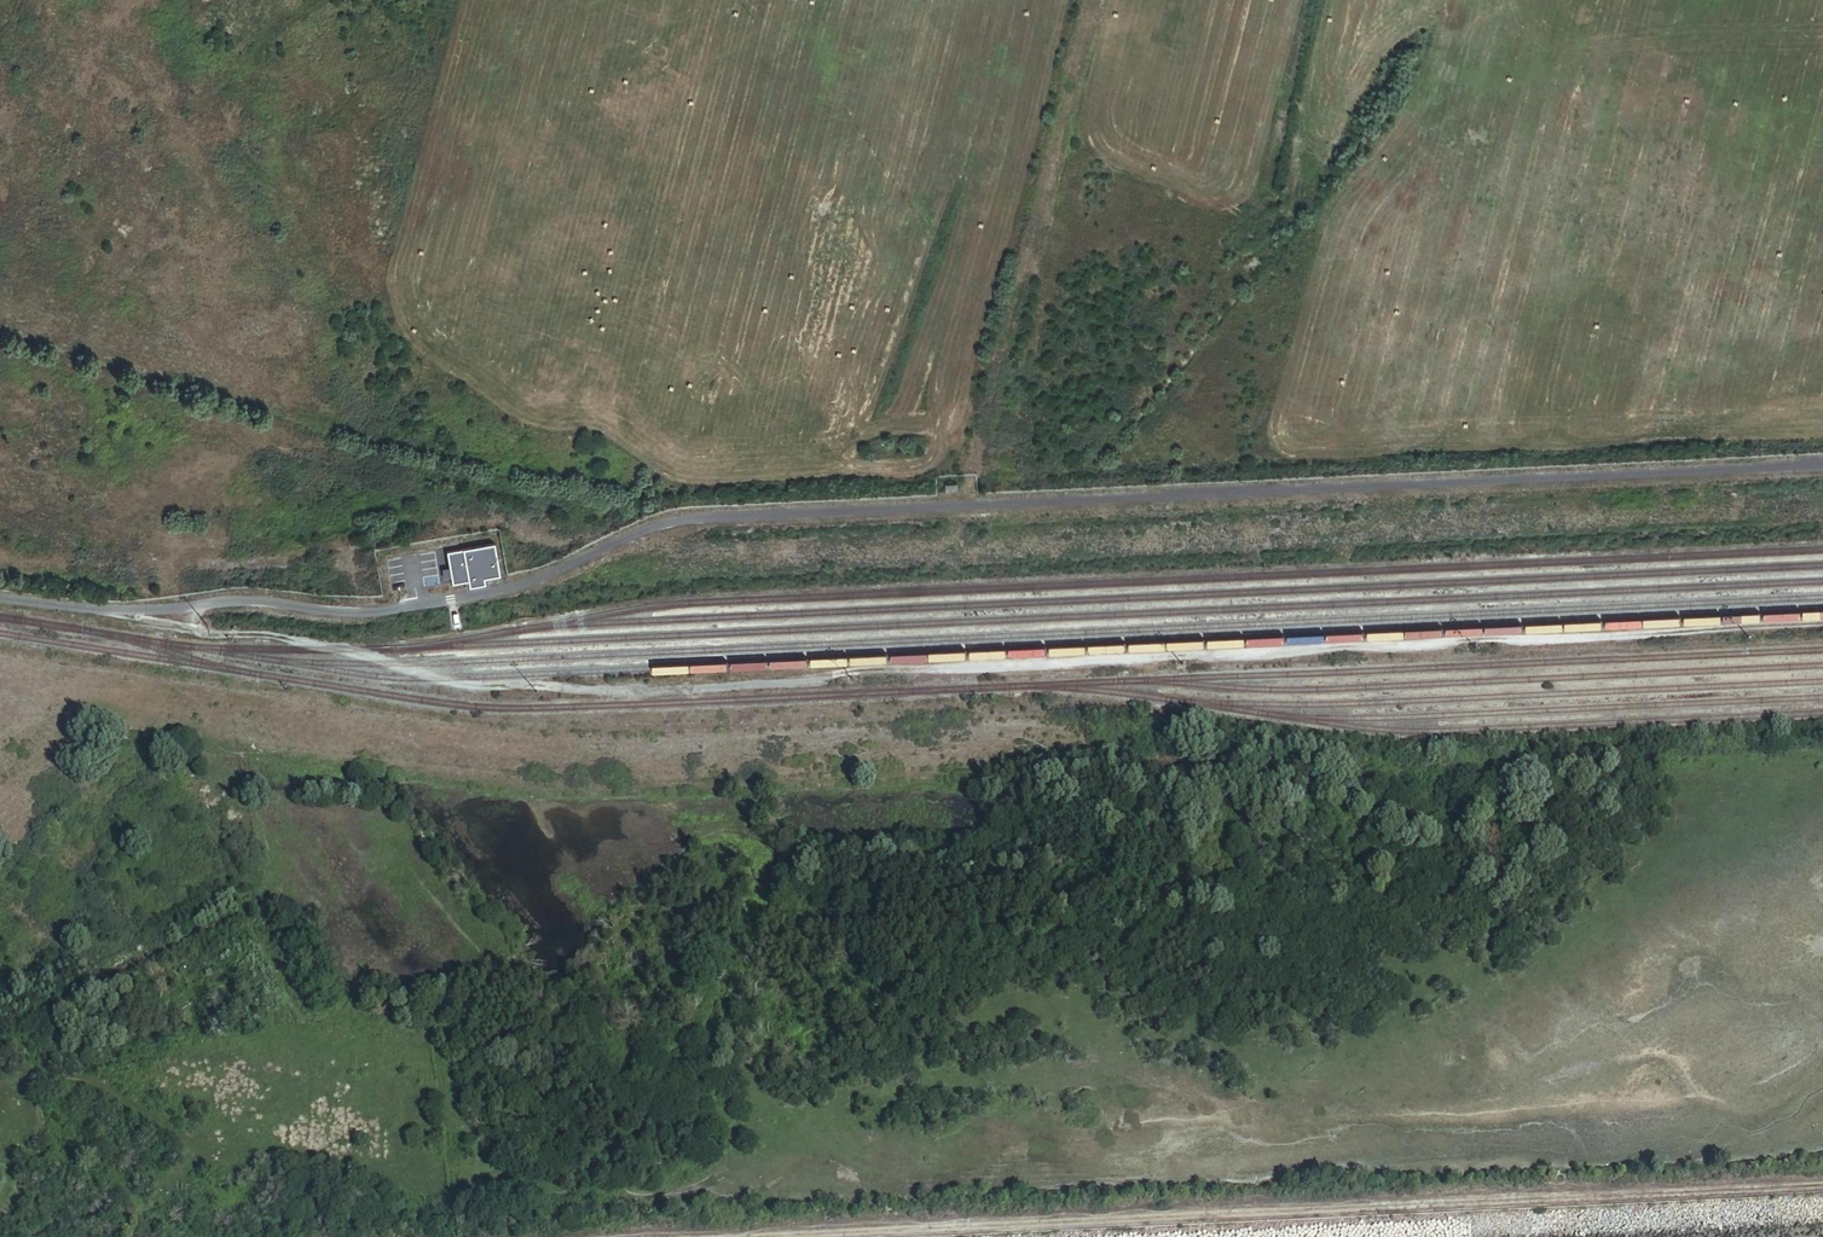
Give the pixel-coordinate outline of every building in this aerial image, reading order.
[(957,483),(944,485),(945,492),(958,490),(957,483)] [(498,575),(493,545),(446,553),(448,568),(441,569),(443,580),(451,578),(451,584),(466,581),(467,587),(483,584),(482,578),(498,575)]
